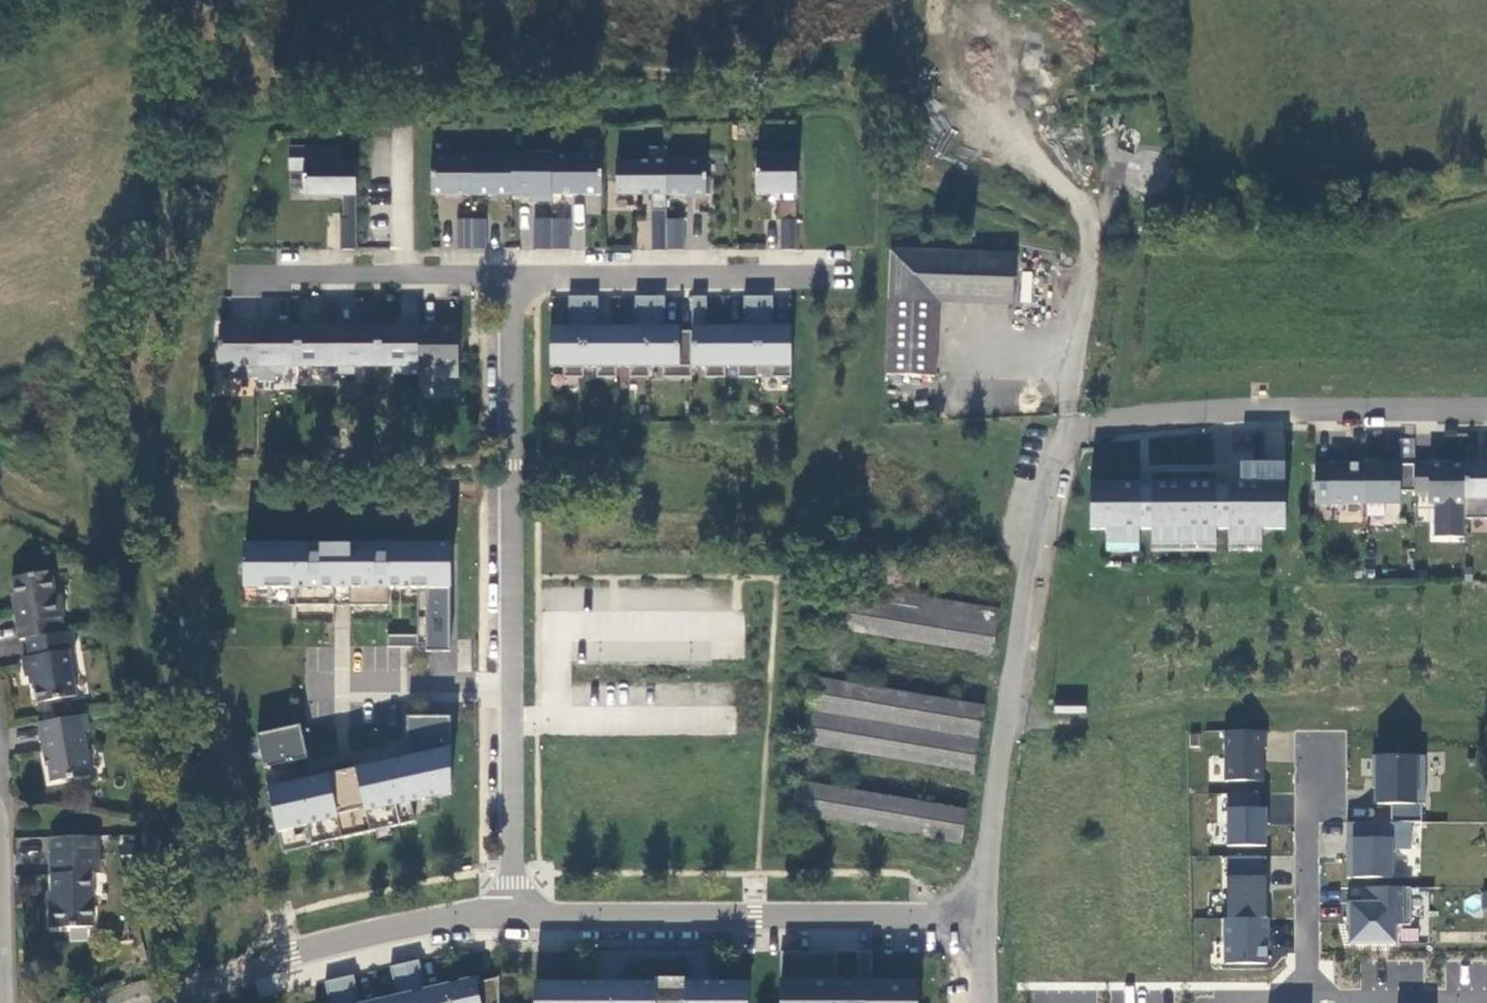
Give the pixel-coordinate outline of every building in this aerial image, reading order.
[(663,194),(663,158),(662,147),(644,147),(644,160),(612,160),(612,194),(647,194),(647,211),(663,211),(663,194)] [(338,195),(351,195),(351,165),(336,165),(336,149),(285,149),(285,171),(299,171),(299,196),(338,195)] [(753,155),(753,194),(793,194),(793,154),(753,155)] [(547,201),(547,195),(547,155),(507,155),(507,156),(507,195),(527,195),(527,201),(547,201)] [(597,155),(547,155),(547,195),(597,195),(597,155)] [(507,156),(467,157),(467,195),(507,195),(507,156)] [(427,195),(467,195),(467,157),(427,157),(427,195)] [(680,158),(663,158),(663,194),(705,194),(705,177),(702,177),(702,159),(680,159),(680,158)] [(335,251),(351,251),(351,195),(338,195),(338,220),(335,220),(335,251)] [(572,204),(570,244),(583,245),(584,205),(572,204)] [(663,211),(647,211),(647,219),(663,219),(663,211)] [(663,220),(663,219),(647,219),(647,250),(680,250),(680,220),(663,220)] [(778,249),(793,249),(793,219),(778,219),(778,249)] [(453,250),(468,250),(468,220),(453,220),(453,250)] [(468,250),(483,250),(483,220),(468,220),(468,250)] [(548,250),(547,220),(530,220),(530,250),(548,250)] [(565,220),(547,220),(548,250),(565,250),(565,220)] [(889,249),(888,299),(885,369),(934,372),(937,299),(1008,301),(1009,252),(889,249)] [(580,378),(580,367),(579,297),(565,297),(565,327),(546,327),(547,367),(560,367),(560,378),(580,378)] [(613,367),(613,327),(594,327),(594,297),(579,297),(580,367),(593,367),(593,378),(613,378),(613,367)] [(646,297),(631,297),(631,327),(613,327),(613,367),(626,367),(626,378),(646,378),(646,367),(646,297)] [(661,297),(646,297),(646,367),(660,367),(660,378),(688,378),(688,367),(688,327),(661,327),(661,297)] [(703,327),(703,297),(688,297),(688,327),(688,367),(702,367),(702,378),(721,377),(721,367),(721,327),(703,327)] [(740,327),(721,327),(721,367),(735,367),(735,377),(755,377),(755,367),(755,297),(740,297),(740,327)] [(769,297),(755,297),(755,367),(768,367),(768,377),(788,377),(788,327),(769,327),(769,297)] [(334,368),(334,375),(350,375),(350,368),(374,368),(374,327),(334,328),(334,368)] [(374,327),(374,368),(389,368),(389,375),(414,375),(414,367),(414,327),(374,327)] [(454,327),(414,327),(414,367),(430,367),(430,379),(454,379),(454,327)] [(227,377),(254,377),(254,328),(214,328),(215,368),(227,368),(227,377)] [(254,328),(254,377),(254,383),(270,383),(270,375),(279,375),(279,368),(294,368),(294,328),(254,328)] [(294,328),(294,368),(334,368),(334,328),(294,328)] [(1463,463),(1463,518),(1486,517),(1486,462),(1463,463)] [(1137,484),(1088,484),(1088,529),(1104,529),(1104,544),(1137,544),(1137,529),(1149,529),(1149,543),(1214,543),(1214,528),(1226,528),(1226,543),(1259,543),(1259,528),(1283,528),(1282,463),(1238,463),(1238,483),(1226,483),(1226,487),(1214,487),(1214,483),(1149,483),(1149,487),(1137,487),(1137,484)] [(1313,502),(1363,502),(1363,463),(1313,463),(1313,502)] [(1363,463),(1363,502),(1363,503),(1398,503),(1398,490),(1413,490),(1413,463),(1363,463)] [(1427,493),(1427,502),(1433,502),(1433,536),(1463,536),(1463,518),(1463,463),(1413,463),(1413,490),(1413,493),(1427,493)] [(241,545),(241,590),(284,590),(292,590),(292,608),(331,607),(330,590),(346,590),(346,607),(384,607),(384,590),(414,590),(422,590),(422,618),(414,618),(414,636),(383,636),(383,648),(422,648),(422,653),(447,653),(446,545),(241,545)] [(14,623),(17,640),(25,639),(62,633),(59,617),(62,616),(59,596),(53,597),(49,571),(8,578),(16,623),(14,623)] [(346,607),(346,590),(330,590),(331,607),(346,607)] [(414,618),(422,618),(422,590),(414,590),(414,618)] [(822,630),(989,656),(998,612),(888,597),(888,606),(826,597),(822,630)] [(62,633),(25,639),(28,658),(21,659),(24,678),(31,676),(36,702),(74,696),(67,651),(74,650),(71,631),(62,633)] [(981,707),(813,678),(802,746),(970,774),(981,707)] [(1083,704),(1052,703),(1052,716),(1083,717),(1083,704)] [(84,715),(36,723),(41,754),(45,756),(49,782),(88,775),(81,733),(87,732),(84,715)] [(421,748),(421,756),(403,760),(354,770),(352,760),(322,767),(324,777),(274,788),(273,782),(294,778),(291,764),(305,761),(297,727),(253,737),(275,834),(304,827),(309,847),(412,824),(407,804),(447,795),(447,718),(403,718),(403,748),(421,748)] [(1267,733),(1222,733),(1221,782),(1267,782),(1267,733)] [(421,748),(403,748),(403,760),(421,756),(421,748)] [(795,783),(790,817),(958,843),(964,810),(795,783)] [(1262,797),(1225,796),(1225,847),(1272,848),(1272,809),(1262,809),(1262,797)] [(1350,821),(1350,877),(1393,877),(1393,849),(1414,849),(1414,804),(1376,804),(1376,821),(1350,821)] [(99,851),(52,853),(53,904),(50,903),(51,927),(94,926),(92,875),(100,875),(99,851)] [(1267,858),(1221,858),(1222,918),(1273,917),(1274,876),(1267,876),(1267,858)] [(1409,886),(1352,886),(1352,904),(1346,904),(1345,946),(1401,947),(1401,927),(1409,927),(1409,886)] [(1273,917),(1222,918),(1223,967),(1274,966),(1273,917)] [(748,983),(714,983),(714,953),(697,953),(698,983),(653,984),(623,984),(609,984),(609,954),(592,954),(592,984),(540,984),(540,1002),(746,1002),(748,983)] [(698,983),(697,953),(609,954),(609,984),(623,984),(624,964),(683,964),(683,980),(653,980),(653,984),(698,983)] [(778,1002),(916,1002),(916,983),(870,983),(870,953),(855,953),(855,985),(835,985),(834,953),(778,953),(778,1002)] [(423,992),(416,962),(401,966),(410,1002),(445,1002),(441,988),(423,992)] [(401,966),(387,969),(394,999),(376,1002),(410,1002),(401,966)] [(341,1002),(357,1002),(351,978),(336,981),(341,1002)] [(496,978),(495,978),(495,980),(473,985),(472,980),(441,988),(445,1002),(496,1002),(496,978)] [(336,981),(322,984),(326,1002),(341,1002),(336,981)]
